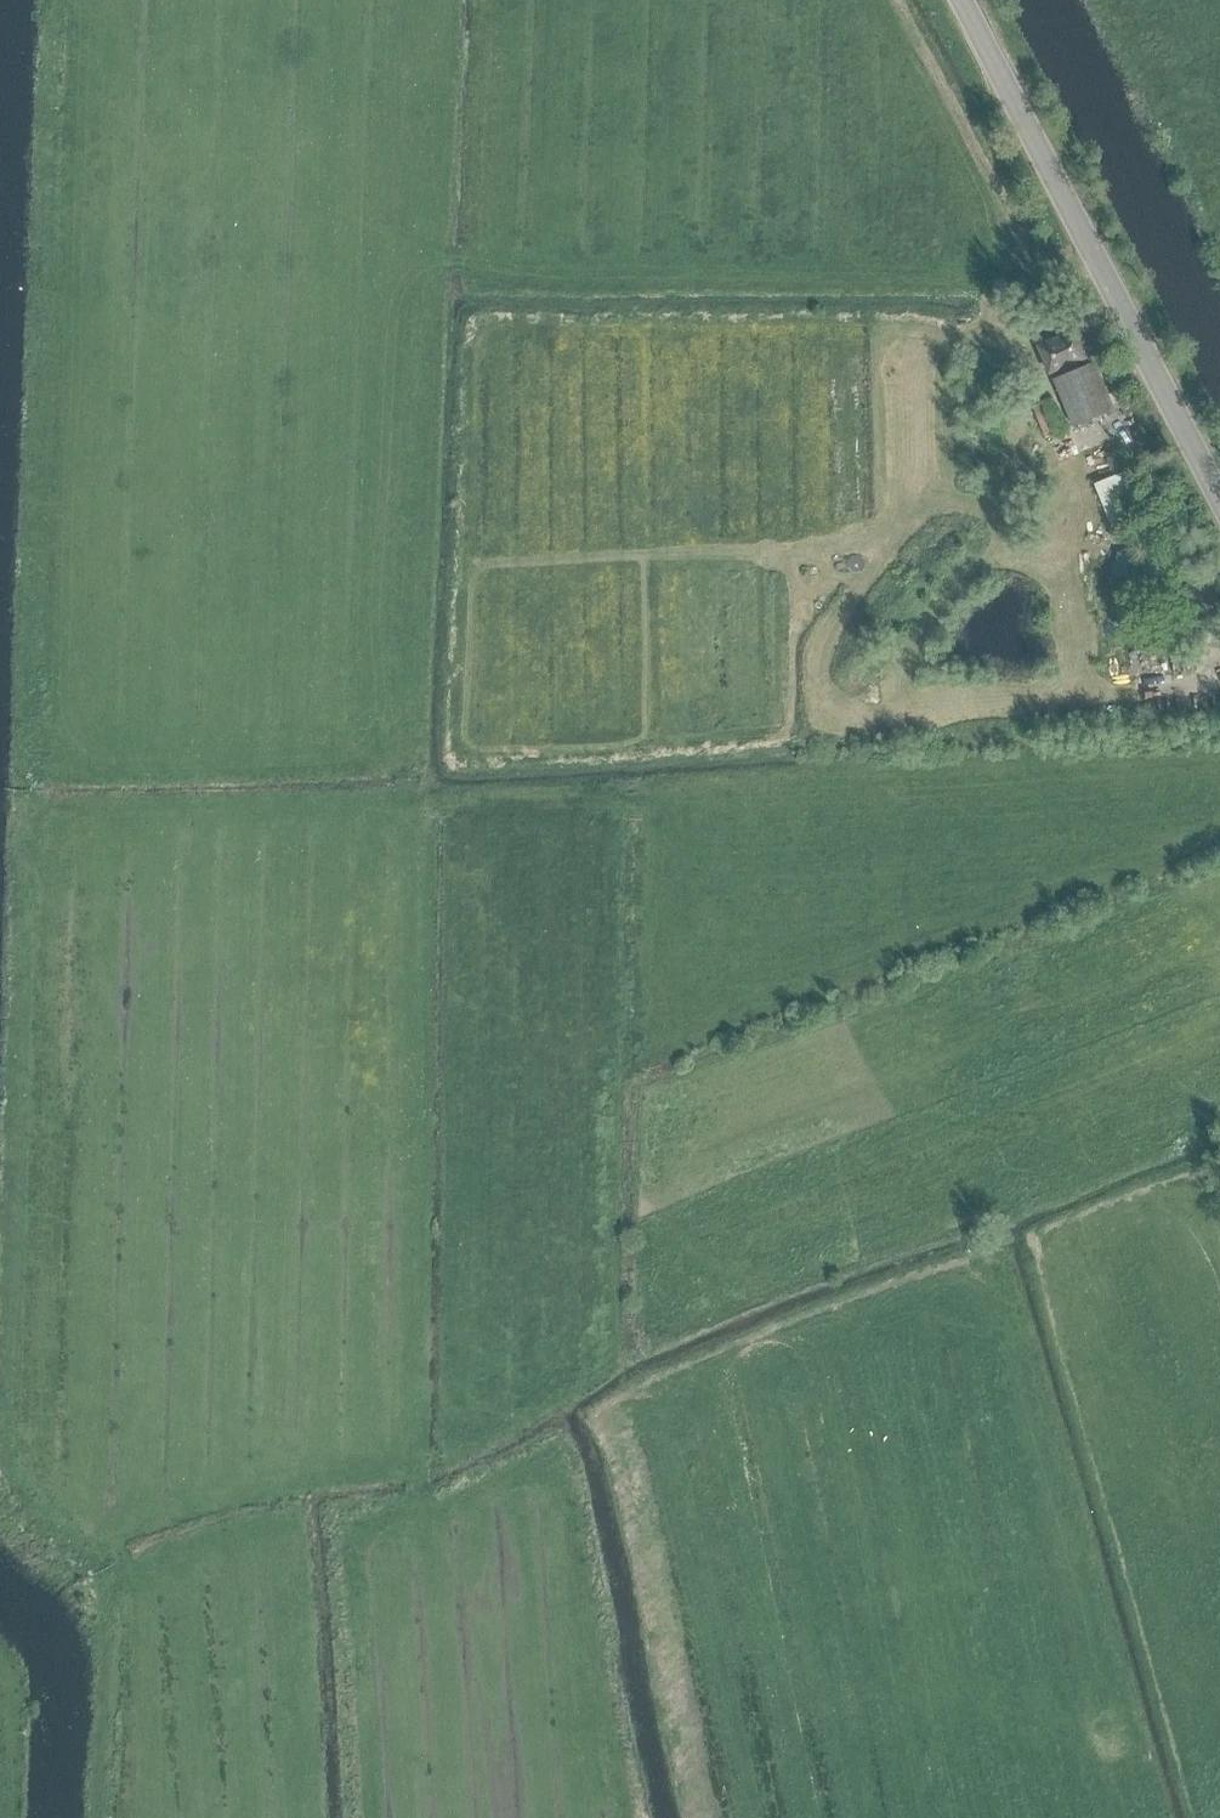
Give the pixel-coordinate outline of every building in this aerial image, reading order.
[(1035,348),(1041,362),(1048,372),(1071,427),(1108,411),(1105,404),(1125,396),(1104,348),(1083,358),(1072,332),(1035,348)] [(1106,505),(1125,496),(1119,483),(1100,493),(1106,505)]
